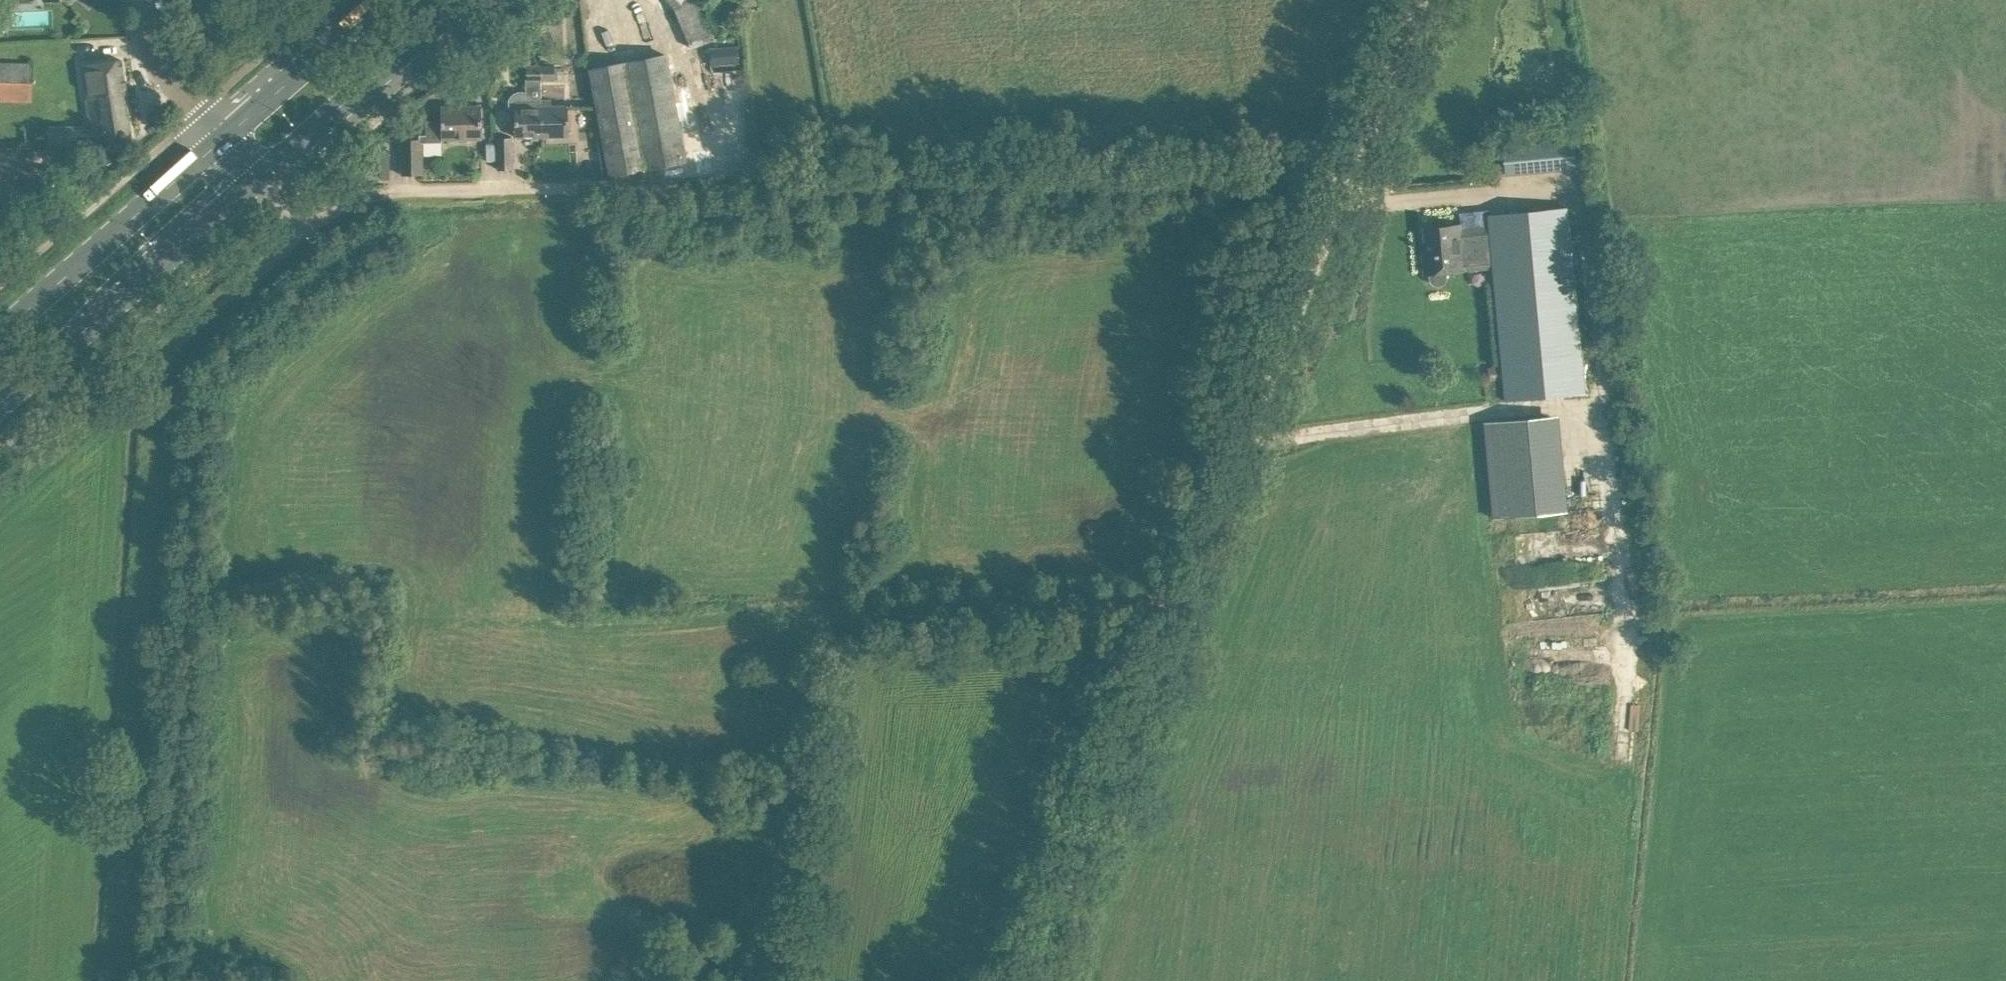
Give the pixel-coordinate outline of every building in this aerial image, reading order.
[(572,0),(549,0),(545,3),(553,14),(572,0)] [(610,50),(627,49),(625,0),(608,0),(610,50)] [(675,9),(691,48),(713,38),(697,0),(667,0),(675,9)] [(711,65),(725,64),(731,59),(730,47),(710,48),(711,65)] [(666,55),(591,69),(610,174),(686,161),(666,55)] [(85,64),(87,80),(89,98),(98,96),(100,109),(102,123),(105,143),(133,139),(121,59),(93,63),(85,64)] [(31,99),(32,63),(0,62),(0,99),(31,99)] [(527,65),(527,80),(541,79),(541,65),(527,65)] [(555,65),(541,65),(541,79),(555,79),(555,65)] [(542,136),(542,100),(533,100),(531,95),(528,93),(523,91),(518,91),(515,93),(511,97),(510,100),(510,107),(515,107),(516,136),(542,136)] [(552,99),(542,100),(542,136),(569,135),(569,105),(552,106),(552,99)] [(427,138),(431,141),(439,141),(442,138),(482,137),(482,106),(441,107),(441,120),(426,120),(426,139),(427,139),(427,138)] [(22,144),(74,145),(74,130),(49,130),(49,127),(22,127),(22,144)] [(1553,136),(1557,168),(1576,167),(1573,134),(1553,136)] [(497,137),(498,168),(513,168),(512,136),(497,137)] [(402,138),(402,174),(422,174),(422,138),(402,138)] [(1489,224),(1492,266),(1505,400),(1585,392),(1568,207),(1488,215),(1489,224)] [(1492,266),(1489,224),(1462,227),(1462,225),(1425,228),(1427,254),(1423,254),(1425,272),(1430,272),(1430,277),(1431,280),(1432,282),(1435,284),(1437,284),(1442,284),(1443,282),(1444,281),(1446,278),(1446,276),(1446,270),(1492,266)] [(1567,417),(1489,424),(1498,524),(1576,517),(1567,417)]
